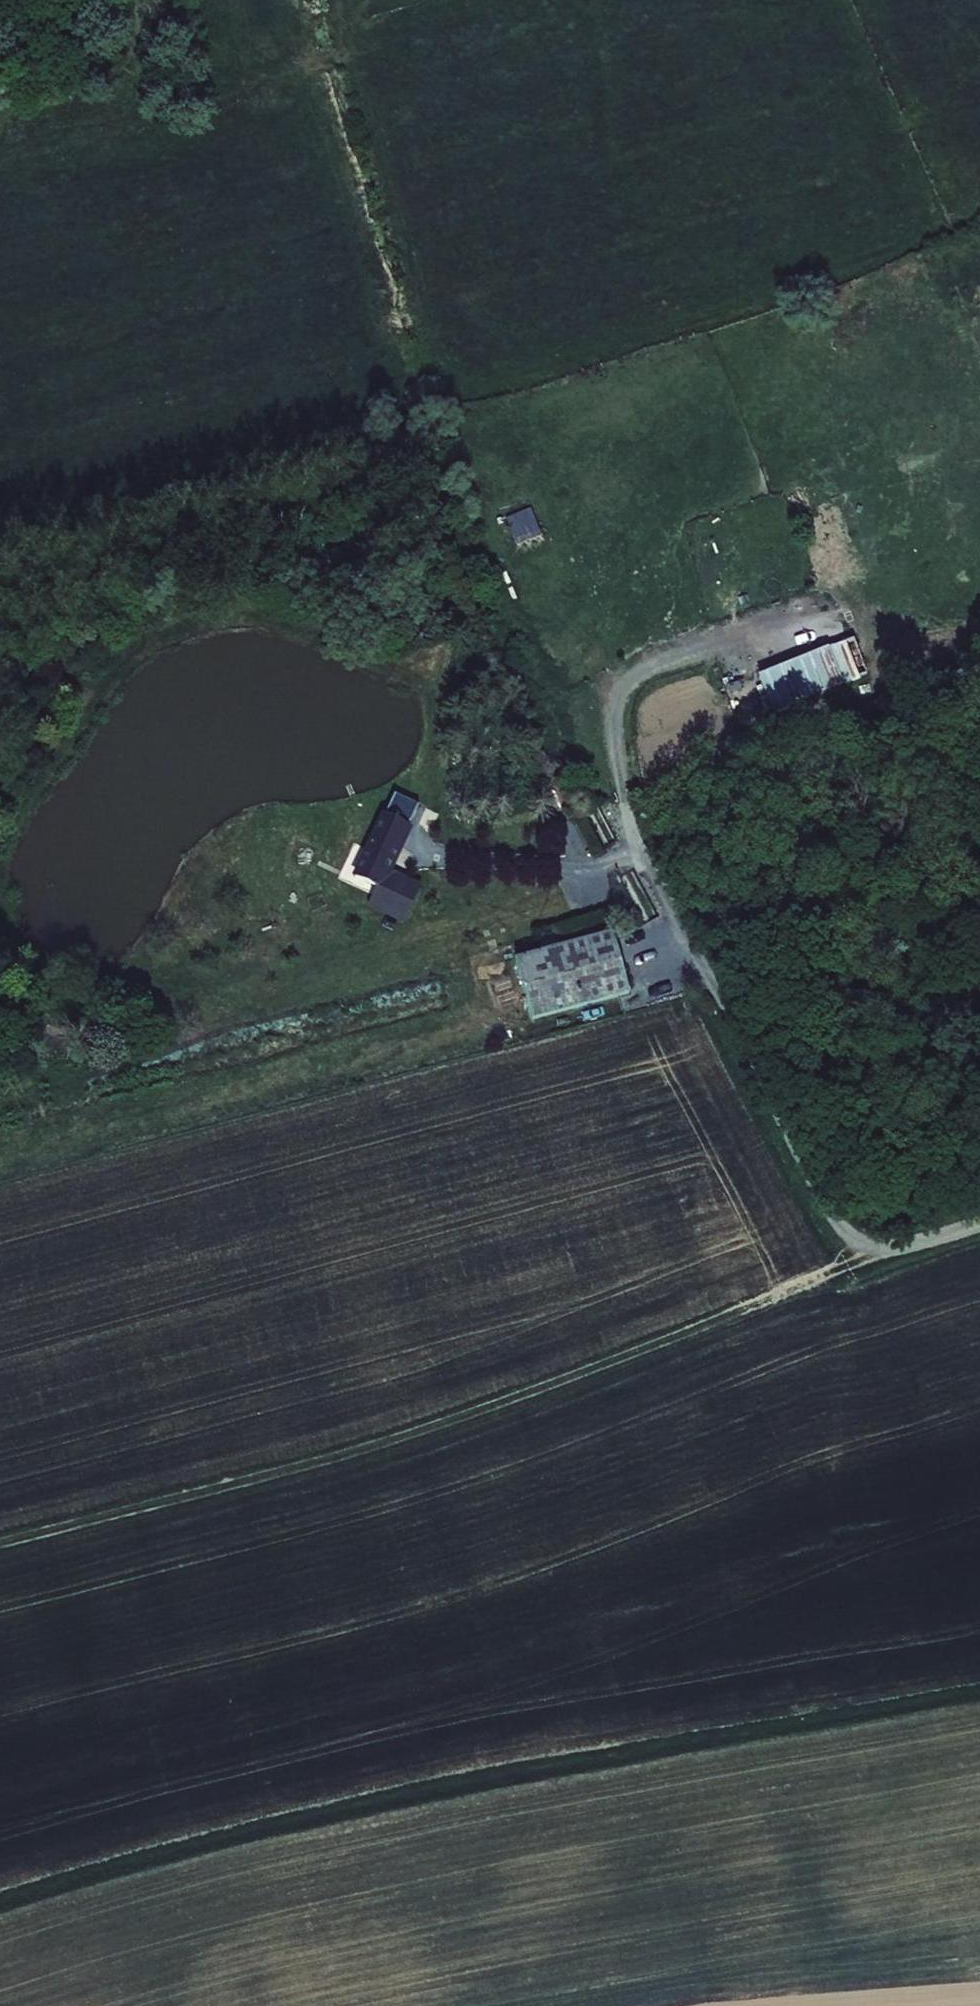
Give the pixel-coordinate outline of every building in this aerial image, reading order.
[(504,518),(516,547),(542,536),(529,507),(504,518)] [(755,677),(771,714),(843,684),(827,647),(755,677)] [(449,798),(425,787),(388,867),(413,879),(442,816),(441,815),(449,798)] [(618,910),(521,937),(538,995),(634,968),(618,910)]
